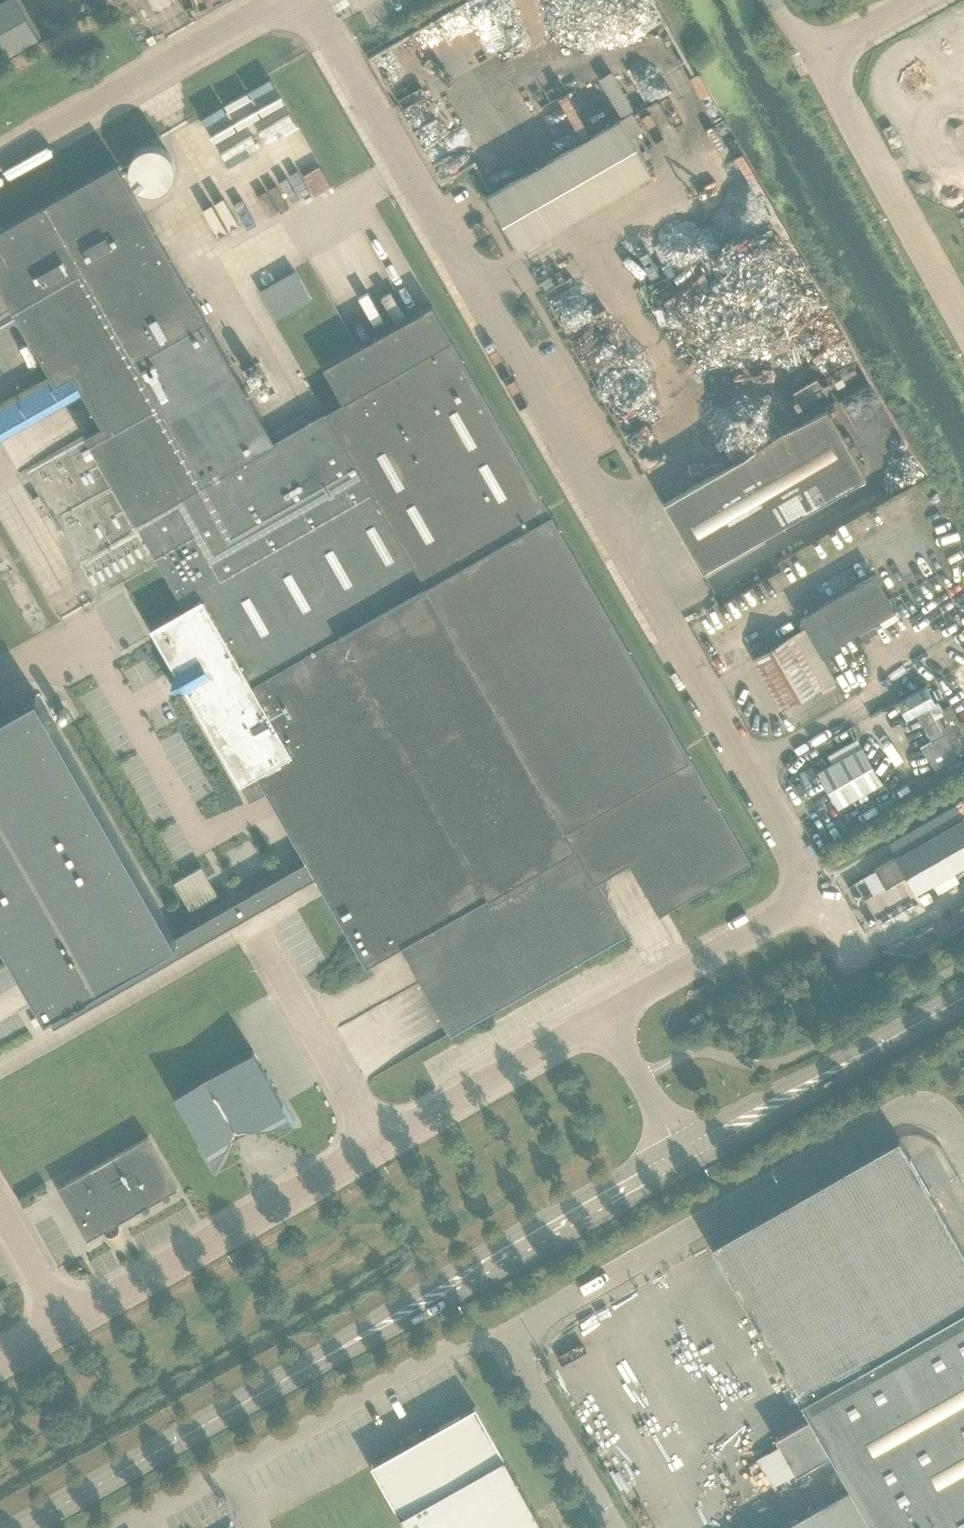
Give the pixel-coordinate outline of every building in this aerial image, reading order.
[(38,38),(17,0),(5,0),(0,3),(0,60),(38,38)] [(161,29),(196,14),(190,0),(148,0),(161,29)] [(280,71),(207,106),(229,150),(301,115),(280,71)] [(275,132),(289,158),(322,140),(307,114),(275,132)] [(488,194),(519,248),(652,172),(622,120),(488,194)] [(146,183),(178,174),(169,141),(137,150),(146,183)] [(327,155),(310,165),(323,186),(340,176),(327,155)] [(0,229),(0,284),(54,378),(56,382),(59,381),(63,379),(74,373),(85,392),(103,424),(86,434),(135,520),(185,607),(150,627),(175,671),(172,684),(185,688),(240,784),(257,774),(279,811),(297,843),(306,859),(309,864),(315,875),(367,965),(402,945),(451,1032),(538,982),(626,932),(596,880),(613,870),(630,860),(660,913),(750,861),(676,730),(601,600),(527,470),(452,339),(432,304),(412,316),(359,346),(324,366),(344,401),(327,411),(275,440),(196,302),(116,163),(0,229)] [(277,318),(311,298),(294,269),(260,289),(277,318)] [(544,293),(556,287),(550,278),(539,284),(544,293)] [(866,475),(827,407),(664,501),(703,569),(866,475)] [(755,580),(767,573),(761,563),(749,570),(755,580)] [(839,642),(894,610),(874,574),(818,606),(839,642)] [(783,709),(836,679),(806,626),(753,656),(783,709)] [(924,685),(896,701),(906,719),(915,714),(930,741),(920,747),(933,770),(963,752),(963,732),(949,706),(943,709),(938,701),(935,703),(924,685)] [(0,712),(0,932),(45,1009),(54,1025),(315,875),(309,864),(306,859),(173,936),(33,693),(0,712)] [(839,806),(882,782),(862,746),(819,771),(839,806)] [(963,864),(963,817),(875,868),(883,882),(892,884),(908,875),(917,891),(963,864)] [(247,1128),(294,1121),(253,1049),(174,1094),(215,1166),(232,1136),(247,1128)] [(148,1135),(58,1187),(87,1239),(104,1230),(107,1233),(111,1234),(119,1230),(120,1225),(119,1221),(178,1188),(148,1135)] [(899,1136),(712,1243),(791,1382),(811,1416),(776,1436),(783,1449),(826,1424),(963,1345),(963,1249),(899,1136)] [(86,1154),(71,1161),(76,1172),(91,1164),(86,1154)] [(826,1424),(869,1500),(885,1527),(963,1527),(963,1345),(826,1424)] [(473,1407),(369,1466),(404,1527),(541,1527),(473,1407)] [(851,1487),(779,1527),(885,1527),(869,1500),(826,1424),(783,1449),(797,1472),(831,1453),(851,1487)] [(222,1481),(196,1494),(212,1523),(237,1510),(222,1481)]
